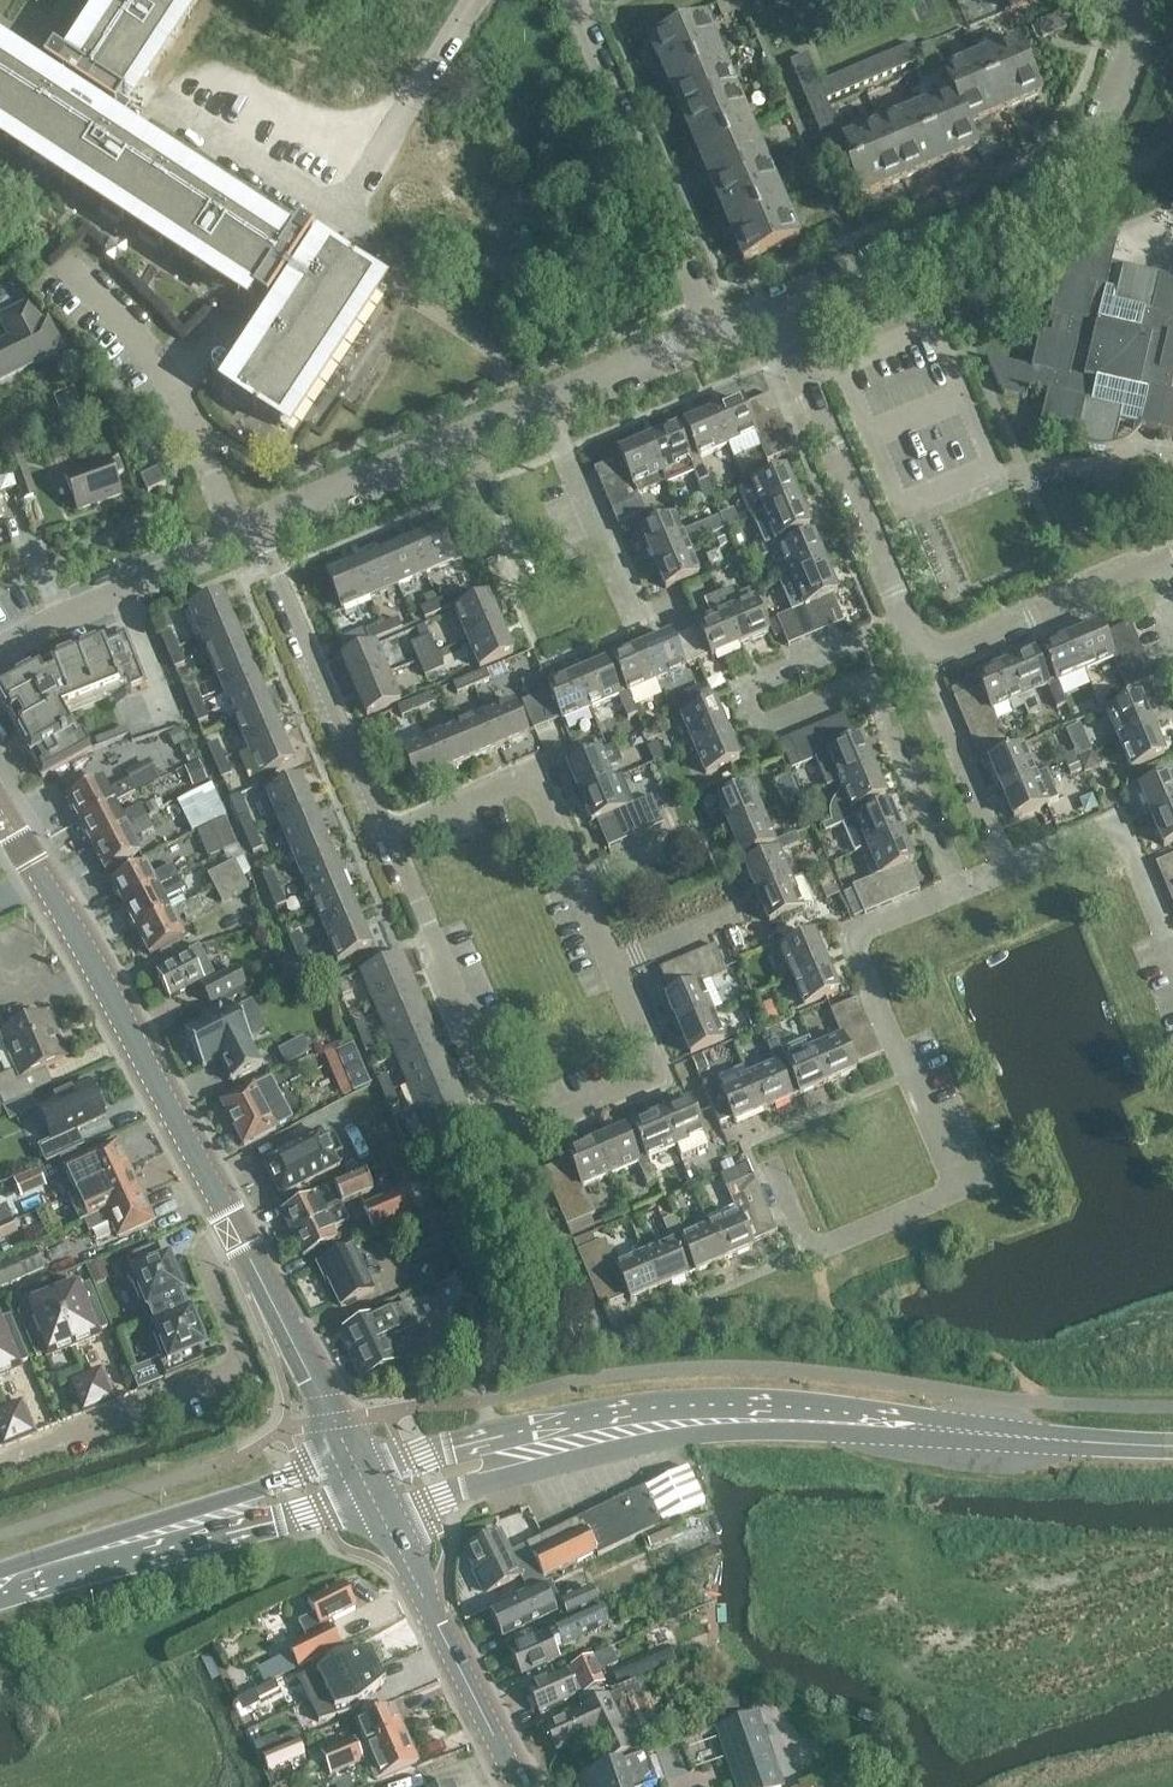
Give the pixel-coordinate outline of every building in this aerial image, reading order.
[(44,71),(117,116),(188,0),(122,0),(78,71),(53,56),(44,71)] [(1043,40),(1053,36),(1067,29),(1061,14),(1037,25),(1043,40)] [(666,82),(720,59),(715,46),(709,49),(698,25),(651,45),(666,82)] [(903,52),(909,67),(918,63),(912,48),(903,52)] [(981,59),(1004,113),(1041,97),(1020,49),(996,59),(994,54),(981,59)] [(893,56),(900,71),(909,67),(903,52),(893,56)] [(884,60),(890,75),(900,71),(893,56),(884,60)] [(681,118),(729,98),(719,75),(726,72),(720,59),(666,82),(681,118)] [(794,75),(811,68),(807,59),(791,66),(794,75)] [(955,103),(967,129),(1004,113),(981,59),(967,65),(970,70),(946,80),(955,103)] [(766,60),(761,62),(766,74),(771,71),(766,60)] [(875,64),(881,79),(890,75),(884,60),(875,64)] [(276,311),(284,298),(293,303),(233,395),(242,400),(240,402),(280,428),(281,426),(287,430),(382,286),(376,282),(377,281),(330,250),(325,256),(308,245),(315,235),(300,225),(284,249),(0,63),(0,130),(276,311)] [(865,68),(872,83),(881,79),(875,64),(865,68)] [(794,75),(798,84),(814,77),(811,68),(794,75)] [(856,72),(862,87),(872,83),(865,68),(856,72)] [(847,76),(853,91),(862,87),(856,72),(847,76)] [(837,80),(844,95),(853,91),(847,76),(837,80)] [(814,77),(798,84),(802,93),(818,86),(814,77)] [(828,83),(834,99),(844,95),(837,80),(828,83)] [(819,87),(822,96),(826,103),(834,99),(828,83),(819,87)] [(818,86),(802,93),(806,103),(822,96),(819,87),(818,86)] [(822,96),(806,103),(810,112),(826,105),(826,103),(822,96)] [(697,154),(751,130),(745,117),(739,120),(729,98),(681,118),(697,154)] [(914,114),(937,167),(976,151),(967,129),(955,103),(932,113),(929,108),(914,114)] [(826,105),(810,112),(814,121),(830,114),(826,105)] [(830,114),(814,121),(818,130),(834,123),(830,114)] [(898,184),(937,167),(914,114),(903,119),(905,124),(878,136),(898,184)] [(834,123),(818,130),(822,139),(838,133),(834,123)] [(712,190),(760,169),(750,147),(757,145),(751,130),(697,154),(712,190)] [(838,133),(822,139),(826,149),(842,142),(838,133)] [(898,184),(878,136),(860,144),(857,138),(843,144),(846,151),(850,160),(854,170),(848,172),(859,201),(872,195),(898,184)] [(846,151),(843,144),(842,142),(826,149),(830,158),(846,151)] [(850,160),(846,151),(830,158),(834,167),(850,160)] [(854,170),(850,160),(834,167),(837,176),(848,172),(854,170)] [(782,202),(777,191),(770,193),(760,169),(712,190),(727,225),(782,202)] [(782,202),(727,225),(743,262),(791,241),(782,220),(788,218),(782,202)] [(1043,332),(1034,368),(988,357),(1004,393),(1028,399),(1030,389),(1049,394),(1040,430),(1077,439),(1079,440),(1084,443),(1090,446),(1093,447),(1098,448),(1104,449),(1110,448),(1113,448),(1120,420),(1140,425),(1140,427),(1172,435),(1172,396),(1169,395),(1172,375),(1172,281),(1123,269),(1117,293),(1107,291),(1118,239),(1096,234),(1078,230),(1075,241),(1062,238),(1054,277),(1061,279),(1053,315),(1057,316),(1053,335),(1043,332)] [(60,350),(49,329),(45,322),(40,325),(30,304),(5,317),(19,344),(0,354),(0,381),(60,350)] [(714,415),(728,448),(756,436),(755,435),(749,422),(775,410),(770,397),(743,408),(741,404),(714,415)] [(749,422),(755,435),(782,424),(775,410),(749,422)] [(692,469),(701,465),(699,461),(728,448),(714,415),(685,427),(686,429),(677,433),(692,469)] [(755,435),(756,436),(762,449),(788,438),(782,424),(755,435)] [(676,432),(648,443),(666,485),(693,473),(698,485),(708,481),(701,465),(692,469),(677,433),(676,433),(676,432)] [(788,438),(762,449),(766,460),(767,462),(793,451),(788,438)] [(620,456),(622,462),(628,475),(634,488),(637,497),(666,485),(648,443),(620,456)] [(77,512),(120,495),(113,477),(123,473),(118,460),(108,463),(107,461),(64,478),(77,512)] [(766,460),(757,464),(762,474),(771,470),(767,462),(766,460)] [(7,466),(20,501),(35,496),(22,461),(7,466)] [(597,472),(603,486),(628,475),(622,462),(597,472)] [(161,470),(142,479),(148,492),(149,494),(169,485),(167,482),(161,470)] [(742,491),(740,496),(749,518),(754,520),(764,515),(797,501),(785,472),(752,487),(746,490),(742,491)] [(628,475),(603,486),(609,499),(634,488),(628,475)] [(711,486),(701,490),(706,501),(715,497),(711,486)] [(615,514),(640,503),(637,497),(634,488),(609,499),(615,514)] [(764,515),(754,520),(766,547),(776,543),(809,529),(810,529),(797,501),(764,515)] [(615,514),(620,527),(646,516),(640,503),(615,514)] [(736,511),(722,517),(728,530),(741,524),(736,511)] [(673,520),(641,535),(654,563),(686,549),(724,533),(718,520),(680,536),(673,520)] [(766,547),(755,552),(759,561),(770,557),(782,585),(792,580),(825,566),(812,538),(809,529),(776,543),(766,547)] [(411,543),(424,576),(453,564),(439,531),(411,543)] [(726,534),(716,538),(721,549),(731,545),(726,534)] [(383,555),(397,588),(424,576),(411,543),(383,555)] [(686,549),(654,563),(666,590),(698,576),(686,549)] [(356,567),(369,599),(397,588),(383,555),(356,567)] [(782,585),(779,586),(791,613),(804,607),(805,607),(817,602),(831,596),(837,594),(825,566),(792,580),(782,585)] [(369,599),(356,567),(327,578),(341,611),(369,599)] [(717,596),(739,647),(768,634),(754,602),(739,609),(731,590),(717,596)] [(698,626),(700,629),(711,655),(712,658),(739,647),(717,596),(704,602),(712,621),(698,626)] [(831,596),(817,602),(829,629),(842,623),(831,596)] [(199,639),(232,625),(220,597),(187,611),(199,639)] [(436,604),(440,614),(457,607),(454,597),(436,604)] [(468,641),(500,627),(488,600),(456,614),(468,641)] [(817,602),(805,607),(816,634),(829,629),(817,602)] [(436,604),(421,610),(425,620),(440,614),(436,604)] [(804,607),(791,613),(802,640),(816,634),(805,607),(804,607)] [(167,611),(155,616),(162,634),(174,629),(167,611)] [(791,613),(777,619),(788,646),(802,640),(791,613)] [(381,627),(385,636),(402,629),(398,619),(381,627)] [(770,622),(769,622),(776,637),(783,634),(777,619),(770,622)] [(244,653),(232,625),(199,639),(211,667),(244,653)] [(1108,651),(1135,639),(1129,625),(1101,636),(1108,651)] [(381,627),(369,632),(373,642),(385,636),(381,627)] [(500,627),(468,641),(480,669),(512,654),(500,627)] [(700,629),(685,635),(696,661),(711,655),(700,629)] [(1070,641),(1084,673),(1112,661),(1108,651),(1101,636),(1098,629),(1070,641)] [(168,652),(178,648),(173,632),(161,636),(168,652)] [(696,661),(685,635),(671,641),(682,667),(696,661)] [(0,691),(0,705),(41,780),(90,752),(82,737),(75,741),(60,714),(119,691),(126,688),(128,692),(129,695),(133,693),(139,691),(145,688),(144,686),(135,663),(134,661),(125,639),(124,636),(114,640),(102,645),(49,667),(50,670),(39,673),(37,671),(0,691)] [(420,641),(427,657),(437,653),(430,637),(420,641)] [(642,650),(656,682),(683,670),(682,667),(671,641),(670,638),(642,650)] [(1113,663),(1140,651),(1135,639),(1108,651),(1112,661),(1113,663)] [(418,661),(427,657),(420,641),(411,646),(418,661)] [(1033,657),(1047,689),(1050,695),(1059,691),(1056,684),(1084,673),(1070,641),(1042,652),(1043,653),(1033,657)] [(353,689),(387,674),(375,646),(341,660),(353,689)] [(168,652),(175,669),(184,665),(178,648),(168,652)] [(614,664),(605,668),(619,698),(627,695),(656,682),(642,650),(614,663),(614,664)] [(1119,677),(1146,666),(1140,651),(1113,663),(1119,677)] [(244,653),(211,667),(223,694),(255,680),(244,653)] [(427,657),(435,676),(445,672),(437,653),(427,657)] [(1005,668),(1022,710),(1024,709),(1028,717),(1041,712),(1033,695),(1047,689),(1033,657),(1033,656),(1005,668)] [(418,661),(425,680),(435,676),(427,657),(418,661)] [(1119,677),(1125,690),(1152,679),(1146,666),(1119,677)] [(619,698),(605,668),(604,667),(577,679),(590,710),(619,698)] [(953,699),(959,713),(986,702),(990,713),(991,713),(1010,704),(1013,714),(1022,710),(1005,668),(976,680),(980,688),(953,699)] [(473,688),(489,682),(486,672),(469,679),(473,688)] [(387,674),(353,689),(365,718),(399,703),(387,674)] [(540,675),(524,682),(530,698),(547,690),(540,675)] [(473,688),(469,679),(453,685),(456,695),(473,688)] [(562,722),(590,710),(577,679),(549,691),(550,694),(561,719),(562,722)] [(255,680),(223,694),(235,721),(267,708),(255,680)] [(192,708),(201,703),(195,688),(185,692),(192,708)] [(1059,691),(1050,695),(1056,709),(1065,705),(1059,691)] [(417,712),(434,706),(430,694),(413,701),(417,712)] [(561,719),(550,694),(537,700),(548,725),(561,719)] [(627,695),(619,698),(628,718),(636,715),(627,695)] [(537,700),(523,705),(534,731),(548,725),(537,700)] [(1119,742),(1152,728),(1140,700),(1107,714),(1119,742)] [(417,712),(413,701),(397,708),(401,718),(417,712)] [(986,702),(959,713),(965,725),(991,714),(991,713),(990,713),(986,702)] [(192,708),(198,724),(208,720),(201,703),(192,708)] [(693,748),(726,733),(714,705),(681,720),(693,748)] [(486,718),(499,750),(528,738),(514,706),(486,718)] [(267,708),(235,721),(247,749),(279,735),(267,708)] [(965,725),(971,740),(997,729),(991,714),(965,725)] [(845,717),(831,723),(843,750),(856,743),(845,717)] [(458,730),(472,762),(499,750),(486,718),(458,730)] [(831,723),(818,728),(829,756),(843,750),(831,723)] [(818,728),(803,734),(815,762),(828,756),(829,756),(818,728)] [(1152,728),(1119,742),(1131,770),(1164,755),(1152,728)] [(183,729),(172,735),(178,746),(189,740),(183,729)] [(997,729),(971,740),(976,752),(1002,741),(997,729)] [(430,742),(444,774),(472,762),(458,730),(430,742)] [(726,733),(693,748),(705,775),(738,761),(726,733)] [(789,740),(801,768),(815,762),(803,734),(789,740)] [(279,735),(247,749),(260,777),(291,764),(279,735)] [(1085,738),(1072,744),(1078,758),(1091,752),(1085,738)] [(789,740),(778,745),(790,773),(801,768),(789,740)] [(834,771),(826,774),(831,785),(839,781),(840,784),(874,770),(862,741),(856,743),(843,750),(829,756),(828,756),(834,771)] [(189,742),(180,746),(189,764),(198,760),(189,742)] [(444,774),(430,742),(402,754),(415,786),(444,774)] [(659,742),(649,746),(656,762),(665,758),(659,742)] [(214,763),(224,759),(218,743),(208,747),(214,763)] [(614,749),(600,755),(567,769),(579,797),(612,782),(607,771),(621,765),(614,749)] [(1002,751),(979,761),(983,771),(992,767),(1002,792),(1034,779),(1023,750),(1007,757),(1006,754),(1003,755),(1002,751)] [(1074,752),(1063,757),(1066,764),(1077,759),(1074,752)] [(1091,752),(1078,758),(1083,771),(1092,767),(1095,761),(1091,752)] [(214,763),(222,779),(231,775),(224,759),(214,763)] [(1077,759),(1066,764),(1071,774),(1082,770),(1077,759)] [(199,762),(185,768),(193,786),(206,780),(199,762)] [(831,824),(822,828),(823,830),(824,834),(835,830),(844,826),(855,821),(852,813),(877,802),(886,798),(874,770),(840,784),(841,786),(840,791),(838,795),(836,798),(830,810),(829,820),(831,824)] [(1163,781),(1159,772),(1150,776),(1154,784),(1163,781)] [(1034,779),(1002,792),(1013,819),(1045,805),(1059,800),(1048,773),(1034,779)] [(1153,785),(1149,775),(1141,779),(1145,788),(1153,785)] [(1139,790),(1151,818),(1172,808),(1172,776),(1171,777),(1163,781),(1154,784),(1153,785),(1145,788),(1139,790)] [(278,823),(311,810),(298,781),(266,795),(278,823)] [(74,812),(79,822),(112,805),(113,805),(133,794),(127,783),(115,789),(117,794),(109,798),(101,782),(68,799),(69,802),(67,806),(70,811),(74,812)] [(612,782),(579,797),(591,823),(596,821),(610,815),(623,809),(624,809),(612,782)] [(196,793),(212,824),(226,817),(211,786),(196,793)] [(729,831),(763,816),(751,788),(717,802),(729,831)] [(637,803),(649,832),(663,826),(651,797),(637,803)] [(855,821),(844,826),(856,854),(867,849),(901,835),(889,807),(881,810),(877,802),(852,813),(855,821)] [(155,803),(146,807),(150,815),(159,810),(155,803)] [(624,809),(623,809),(635,837),(649,832),(637,803),(624,809)] [(112,805),(79,822),(82,827),(80,830),(83,835),(86,836),(92,846),(146,819),(140,807),(128,813),(129,816),(121,821),(113,805),(112,805)] [(1151,818),(1163,846),(1172,841),(1172,808),(1151,818)] [(623,809),(610,815),(622,843),(635,837),(623,809)] [(311,810),(278,823),(290,851),(323,837),(311,810)] [(610,815),(596,821),(607,849),(622,843),(610,815)] [(778,852),(778,853),(783,851),(779,842),(774,844),(763,816),(729,831),(741,858),(761,849),(765,857),(778,852)] [(256,833),(249,818),(239,822),(246,837),(256,833)] [(152,831),(146,819),(92,846),(96,855),(95,858),(99,865),(102,866),(104,870),(138,853),(129,838),(139,832),(141,837),(152,831)] [(227,821),(201,831),(212,858),(224,853),(237,848),(227,821)] [(256,833),(246,837),(253,854),(263,850),(256,833)] [(779,842),(783,851),(800,844),(796,835),(779,842)] [(867,849),(862,851),(873,879),(879,877),(880,876),(894,870),(908,865),(913,863),(901,835),(867,849)] [(323,837),(290,851),(302,878),(334,865),(323,837)] [(235,862),(242,858),(237,848),(224,853),(229,865),(235,862)] [(789,880),(778,853),(778,852),(765,857),(744,866),(756,895),(789,880)] [(1172,872),(1172,856),(1156,863),(1162,877),(1172,872)] [(249,873),(242,858),(235,862),(242,876),(249,873)] [(229,865),(207,876),(215,890),(221,902),(248,889),(242,876),(235,862),(229,865)] [(840,862),(833,865),(836,873),(843,870),(840,862)] [(144,865),(111,882),(113,887),(112,890),(115,897),(118,898),(123,906),(124,907),(177,879),(176,876),(171,867),(160,873),(162,876),(153,881),(144,865)] [(334,865),(302,878),(314,906),(346,892),(334,865)] [(908,865),(894,870),(905,897),(919,891),(908,865)] [(894,870),(880,876),(892,903),(905,897),(894,870)] [(279,888),(272,872),(262,876),(269,893),(279,888)] [(1162,877),(1168,891),(1172,889),(1172,872),(1162,877)] [(801,875),(789,880),(756,895),(768,924),(814,905),(801,875)] [(873,879),(866,882),(878,909),(892,903),(880,876),(879,877),(873,879)] [(177,879),(124,907),(128,916),(127,919),(131,926),(134,927),(136,931),(171,913),(162,897),(170,893),(172,896),(183,890),(177,879)] [(866,882),(852,888),(864,915),(878,909),(866,882)] [(279,888),(269,893),(276,909),(286,905),(279,888)] [(314,906),(326,934),(358,920),(346,892),(314,906)] [(171,913),(136,931),(140,939),(139,943),(143,950),(146,951),(149,956),(185,937),(177,921),(184,917),(186,921),(204,911),(197,899),(171,913)] [(358,920),(326,934),(338,962),(370,948),(358,920)] [(302,944),(296,928),(286,932),(293,948),(302,944)] [(792,978),(825,964),(813,937),(780,951),(792,978)] [(302,944),(293,948),(299,964),(309,961),(302,944)] [(711,979),(725,972),(714,947),(700,953),(711,979)] [(198,948),(188,953),(190,957),(156,973),(170,999),(202,982),(196,969),(206,964),(198,948)] [(711,979),(700,953),(686,958),(697,984),(711,979)] [(373,1001),(412,985),(400,956),(361,973),(373,1001)] [(685,991),(698,986),(697,984),(686,958),(673,964),(685,991)] [(670,997),(685,991),(673,964),(658,971),(670,997)] [(836,992),(825,964),(792,978),(804,1006),(836,992)] [(245,985),(239,971),(202,989),(210,1004),(245,985)] [(352,994),(346,979),(336,983),(342,998),(352,994)] [(412,985),(373,1001),(385,1029),(424,1012),(412,985)] [(677,1027),(710,1012),(698,986),(685,991),(670,997),(664,1000),(677,1027)] [(856,1000),(829,1011),(835,1026),(862,1014),(856,1000)] [(770,1002),(757,1007),(765,1026),(778,1020),(770,1002)] [(262,1067),(250,1044),(253,1042),(234,1007),(232,1009),(228,1003),(201,1017),(204,1023),(185,1033),(204,1068),(220,1059),(232,1083),(262,1067)] [(757,1011),(748,1014),(753,1028),(762,1024),(757,1011)] [(424,1012),(385,1029),(397,1056),(436,1039),(424,1012)] [(710,1012),(677,1027),(689,1055),(723,1041),(710,1012)] [(862,1014),(835,1026),(840,1038),(841,1037),(842,1039),(868,1028),(862,1014)] [(44,1069),(63,1060),(45,1016),(3,1034),(18,1069),(0,1077),(0,1109),(52,1087),(44,1069)] [(364,1022),(354,1026),(360,1040),(369,1036),(370,1035),(364,1022)] [(868,1028),(842,1039),(847,1052),(874,1041),(868,1028)] [(369,1036),(360,1040),(367,1055),(374,1051),(376,1050),(370,1035),(369,1036)] [(840,1038),(813,1050),(827,1083),(855,1071),(853,1065),(847,1052),(842,1039),(841,1037),(840,1038)] [(436,1039),(397,1056),(409,1084),(448,1067),(436,1039)] [(808,1039),(779,1051),(782,1058),(784,1062),(785,1062),(789,1072),(799,1095),(827,1083),(813,1050),(808,1039)] [(306,1040),(280,1053),(288,1068),(314,1054),(306,1040)] [(771,1043),(767,1045),(774,1061),(782,1058),(779,1051),(775,1041),(771,1043)] [(874,1041),(847,1052),(853,1065),(879,1053),(874,1041)] [(355,1093),(371,1086),(353,1046),(338,1053),(355,1093)] [(699,1058),(692,1061),(697,1073),(704,1070),(699,1058)] [(776,1065),(747,1078),(762,1111),(790,1098),(799,1095),(789,1072),(785,1062),(784,1062),(782,1058),(774,1061),(776,1065)] [(448,1067),(409,1084),(421,1111),(459,1094),(448,1067)] [(393,1090),(386,1074),(377,1078),(383,1094),(393,1090)] [(717,1078),(702,1084),(720,1124),(731,1119),(733,1123),(762,1111),(747,1078),(722,1089),(717,1078)] [(269,1080),(252,1089),(252,1088),(221,1105),(243,1146),(274,1129),(291,1120),(269,1080)] [(88,1084),(35,1108),(51,1142),(39,1148),(47,1164),(58,1159),(82,1148),(75,1132),(104,1119),(102,1114),(105,1112),(99,1097),(95,1099),(88,1084)] [(393,1090),(383,1094),(389,1108),(399,1104),(393,1090)] [(459,1094),(421,1111),(433,1139),(472,1123),(459,1094)] [(661,1117),(675,1149),(677,1149),(681,1159),(708,1147),(689,1105),(661,1117)] [(634,1131),(629,1133),(625,1135),(639,1165),(642,1171),(651,1166),(649,1161),(675,1149),(661,1117),(633,1130),(634,1131)] [(282,1197),(339,1167),(321,1132),(264,1162),(282,1197)] [(639,1165),(625,1135),(625,1134),(597,1146),(611,1178),(639,1165)] [(436,1148),(433,1139),(418,1145),(422,1154),(436,1148)] [(577,1176),(583,1189),(584,1191),(611,1178),(597,1146),(569,1158),(571,1163),(577,1176)] [(79,1151),(61,1160),(77,1195),(127,1172),(115,1147),(84,1161),(79,1151)] [(732,1161),(721,1165),(724,1173),(735,1168),(732,1161)] [(571,1163),(545,1175),(551,1188),(577,1176),(571,1163)] [(727,1189),(752,1177),(746,1163),(735,1168),(724,1173),(720,1175),(727,1189)] [(651,1166),(642,1171),(649,1186),(658,1182),(651,1166)] [(16,1182),(22,1197),(46,1187),(39,1172),(16,1182)] [(73,1197),(69,1198),(81,1223),(84,1222),(84,1221),(85,1220),(138,1196),(127,1172),(77,1195),(73,1197)] [(366,1172),(334,1186),(340,1200),(342,1204),(374,1190),(366,1172)] [(577,1176),(551,1188),(556,1201),(583,1189),(577,1176)] [(750,1243),(777,1231),(752,1177),(727,1189),(736,1209),(708,1221),(725,1261),(752,1249),(750,1243)] [(405,1188),(363,1207),(373,1229),(417,1210),(408,1188),(406,1189),(405,1188)] [(590,1205),(584,1191),(583,1189),(556,1201),(563,1217),(590,1205)] [(138,1196),(85,1220),(97,1247),(150,1222),(138,1196)] [(315,1196),(281,1214),(292,1235),(334,1213),(344,1208),(344,1207),(342,1204),(340,1200),(330,1206),(322,1210),(320,1205),(315,1196)] [(563,1217),(570,1231),(592,1221),(596,1219),(590,1205),(563,1217)] [(433,1208),(406,1220),(408,1227),(417,1247),(449,1233),(440,1213),(438,1206),(433,1208)] [(334,1213),(292,1235),(303,1257),(338,1238),(333,1230),(350,1221),(344,1208),(334,1213)] [(592,1221),(570,1231),(573,1240),(596,1230),(594,1226),(592,1221)] [(673,1240),(681,1236),(674,1221),(666,1224),(673,1240)] [(725,1261),(708,1221),(697,1226),(696,1231),(697,1235),(683,1241),(698,1271),(698,1273),(725,1261)] [(13,1222),(0,1228),(0,1241),(17,1233),(13,1222)] [(660,1290),(688,1277),(688,1276),(698,1271),(683,1241),(681,1236),(673,1240),(675,1245),(646,1258),(660,1290)] [(594,1238),(576,1246),(579,1253),(597,1245),(594,1238)] [(580,1256),(586,1271),(613,1258),(607,1244),(580,1256)] [(0,1288),(46,1268),(37,1246),(0,1262),(0,1288)] [(128,1258),(134,1273),(137,1281),(133,1283),(140,1302),(145,1300),(147,1306),(143,1307),(148,1319),(187,1303),(187,1302),(184,1303),(181,1295),(184,1294),(180,1286),(185,1284),(177,1265),(173,1266),(169,1258),(164,1260),(158,1246),(128,1258)] [(327,1280),(340,1306),(371,1290),(351,1249),(316,1264),(323,1281),(327,1280)] [(613,1258),(586,1271),(592,1283),(618,1271),(619,1270),(613,1258)] [(618,1271),(624,1285),(630,1298),(632,1302),(660,1290),(646,1258),(619,1270),(618,1271)] [(108,1259),(90,1267),(96,1281),(114,1273),(108,1259)] [(624,1285),(618,1271),(592,1283),(598,1296),(624,1285)] [(436,1292),(446,1314),(463,1307),(469,1320),(487,1313),(471,1277),(436,1292)] [(52,1295),(75,1348),(96,1339),(95,1336),(98,1335),(98,1333),(107,1328),(90,1285),(79,1290),(78,1287),(74,1288),(74,1286),(52,1295)] [(624,1285),(598,1296),(603,1310),(630,1298),(624,1285)] [(31,1304),(32,1306),(29,1307),(30,1310),(19,1315),(37,1358),(48,1353),(49,1356),(52,1355),(53,1357),(75,1348),(52,1295),(31,1304)] [(187,1303),(148,1319),(153,1331),(157,1329),(159,1335),(155,1336),(162,1355),(167,1354),(170,1360),(159,1365),(166,1381),(206,1364),(200,1349),(206,1347),(202,1339),(207,1337),(199,1318),(194,1320),(191,1312),(188,1313),(185,1305),(188,1303),(187,1303)] [(374,1316),(344,1331),(355,1355),(386,1340),(385,1339),(412,1327),(402,1307),(376,1320),(374,1316)] [(16,1371),(15,1370),(19,1368),(18,1366),(28,1361),(11,1318),(0,1322),(0,1378),(16,1371)] [(386,1340),(355,1355),(366,1378),(380,1371),(384,1380),(399,1373),(395,1364),(397,1363),(386,1340)] [(86,1377),(99,1408),(115,1402),(102,1371),(86,1377)] [(71,1384),(84,1415),(99,1408),(86,1377),(71,1384)] [(7,1410),(20,1441),(35,1434),(23,1403),(7,1410)] [(4,1447),(20,1441),(7,1410),(0,1413),(0,1437),(4,1447)] [(528,1546),(523,1548),(523,1550),(524,1549),(538,1578),(537,1578),(537,1580),(539,1580),(541,1584),(546,1582),(544,1579),(596,1554),(598,1557),(664,1525),(663,1523),(705,1503),(688,1468),(646,1488),(528,1546)] [(689,1519),(682,1523),(684,1528),(692,1524),(689,1519)] [(646,1537),(651,1548),(685,1533),(680,1522),(646,1537)] [(500,1533),(466,1549),(488,1594),(521,1577),(528,1591),(541,1584),(539,1580),(537,1580),(537,1578),(538,1578),(524,1549),(523,1550),(523,1548),(511,1554),(500,1533)] [(568,1620),(598,1606),(590,1589),(560,1603),(550,1584),(491,1611),(502,1636),(538,1620),(539,1622),(563,1611),(568,1620)] [(324,1627),(355,1612),(343,1588),(309,1604),(315,1617),(300,1625),(308,1641),(291,1650),(300,1669),(339,1649),(330,1630),(326,1632),(324,1627)] [(547,1634),(510,1651),(522,1676),(561,1659),(555,1645),(607,1623),(600,1608),(569,1622),(546,1632),(547,1634)] [(325,1661),(299,1680),(309,1702),(379,1669),(371,1652),(354,1655),(344,1657),(325,1661)] [(571,1670),(529,1689),(540,1713),(578,1696),(583,1707),(607,1696),(597,1672),(610,1666),(604,1653),(573,1667),(570,1668),(571,1670)] [(288,1655),(273,1662),(281,1677),(296,1670),(288,1655)] [(651,1657),(615,1672),(622,1689),(658,1673),(651,1657)] [(677,1660),(668,1663),(670,1670),(679,1667),(677,1660)] [(379,1669),(309,1702),(319,1722),(351,1713),(365,1701),(373,1694),(386,1683),(379,1669)] [(275,1681),(255,1692),(260,1700),(280,1690),(275,1681)] [(581,1711),(546,1727),(558,1753),(596,1735),(597,1735),(599,1734),(603,1743),(600,1744),(609,1762),(636,1750),(635,1748),(662,1736),(649,1709),(648,1710),(636,1686),(609,1699),(608,1696),(607,1696),(583,1707),(580,1709),(581,1711)] [(362,1735),(320,1752),(326,1767),(403,1734),(399,1725),(400,1721),(397,1715),(394,1713),(392,1709),(358,1724),(362,1735)] [(740,1786),(780,1786),(756,1717),(722,1728),(720,1729),(740,1786)] [(719,1718),(700,1725),(704,1734),(720,1729),(722,1728),(719,1718)] [(299,1730),(279,1739),(283,1749),(304,1739),(299,1730)] [(403,1734),(326,1767),(331,1778),(366,1762),(376,1784),(414,1767),(411,1760),(414,1759),(412,1754),(413,1751),(410,1744),(407,1743),(403,1734)] [(304,1757),(298,1743),(263,1758),(268,1772),(304,1757)] [(650,1761),(647,1754),(618,1764),(620,1769),(578,1783),(580,1786),(648,1786),(658,1784),(650,1761)]
